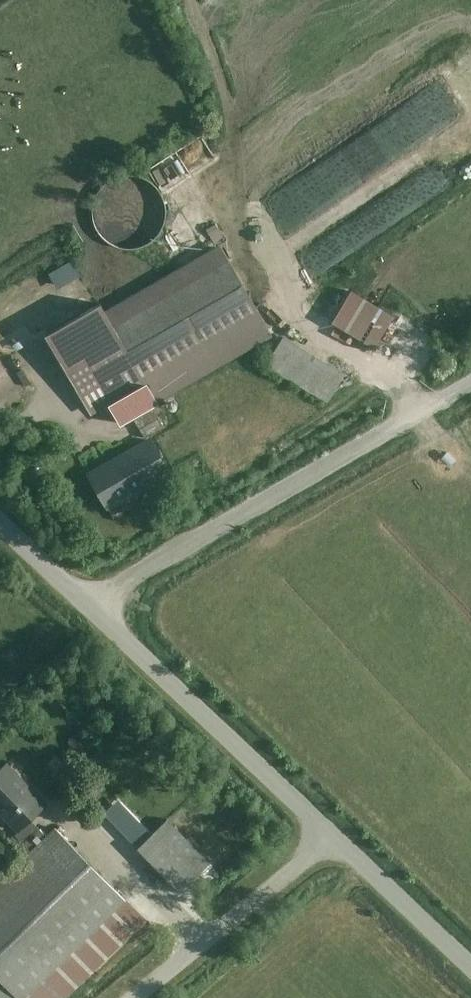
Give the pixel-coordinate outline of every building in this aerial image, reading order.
[(470,173),(470,144),(469,140),(310,235),(325,260),(470,173)] [(161,225),(163,213),(162,202),(158,191),(150,183),(140,177),(129,174),(118,175),(107,180),(98,187),(92,197),(90,208),(91,220),(95,230),(103,239),(113,245),(124,248),(135,247),(146,242),(155,234),(161,225)] [(217,236),(46,332),(92,414),(113,402),(122,419),(272,334),(217,236)] [(392,311),(354,289),(334,324),(372,346),(392,311)] [(415,361),(435,333),(419,321),(398,349),(415,361)] [(344,368),(286,336),(272,360),(330,393),(344,368)] [(154,435),(89,472),(108,505),(173,469),(154,435)] [(0,771),(0,806),(21,827),(47,802),(9,762),(0,771)] [(171,820),(143,846),(178,882),(205,855),(171,820)] [(0,885),(0,971),(26,997),(126,900),(57,829),(0,885)]
